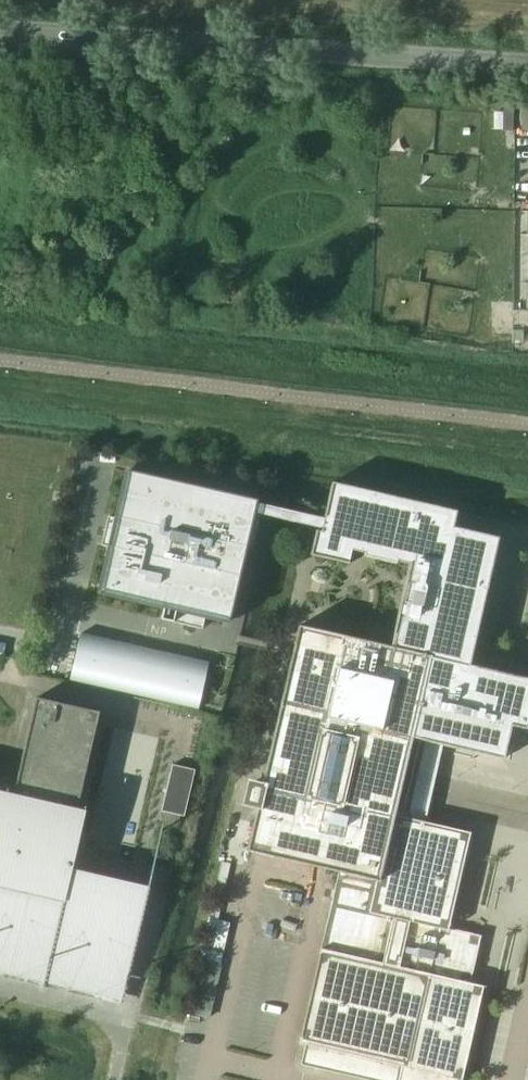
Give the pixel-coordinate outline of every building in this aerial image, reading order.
[(98,594),(164,609),(161,619),(202,629),(205,618),(229,623),(246,547),(253,549),(260,515),(321,529),(320,532),(315,531),(310,556),(348,565),(351,551),(363,554),(363,557),(396,564),(397,561),(409,564),(390,647),(299,626),(262,786),(252,783),(247,806),(241,804),(241,806),(246,807),(256,810),(247,851),(338,872),(298,1043),(305,1045),(300,1065),(366,1079),(461,1079),(483,987),(469,984),(480,936),(454,930),(448,929),(470,833),(409,819),(416,790),(431,793),(442,745),(503,760),(511,726),(526,730),(527,723),(527,679),(489,670),(469,665),(498,538),(452,528),(456,512),(331,483),(323,519),(270,507),(263,505),(263,503),(126,471),(115,518),(109,517),(102,545),(109,547),(98,594)] [(93,633),(82,670),(209,702),(220,663),(93,633)] [(36,698),(13,797),(0,794),(0,973),(97,995),(115,920),(117,921),(133,883),(120,878),(118,881),(71,870),(77,845),(69,843),(99,712),(36,698)] [(172,764),(161,811),(164,812),(181,816),(184,816),(195,770),(172,764)] [(208,918),(189,1013),(210,1017),(228,922),(208,918)]
